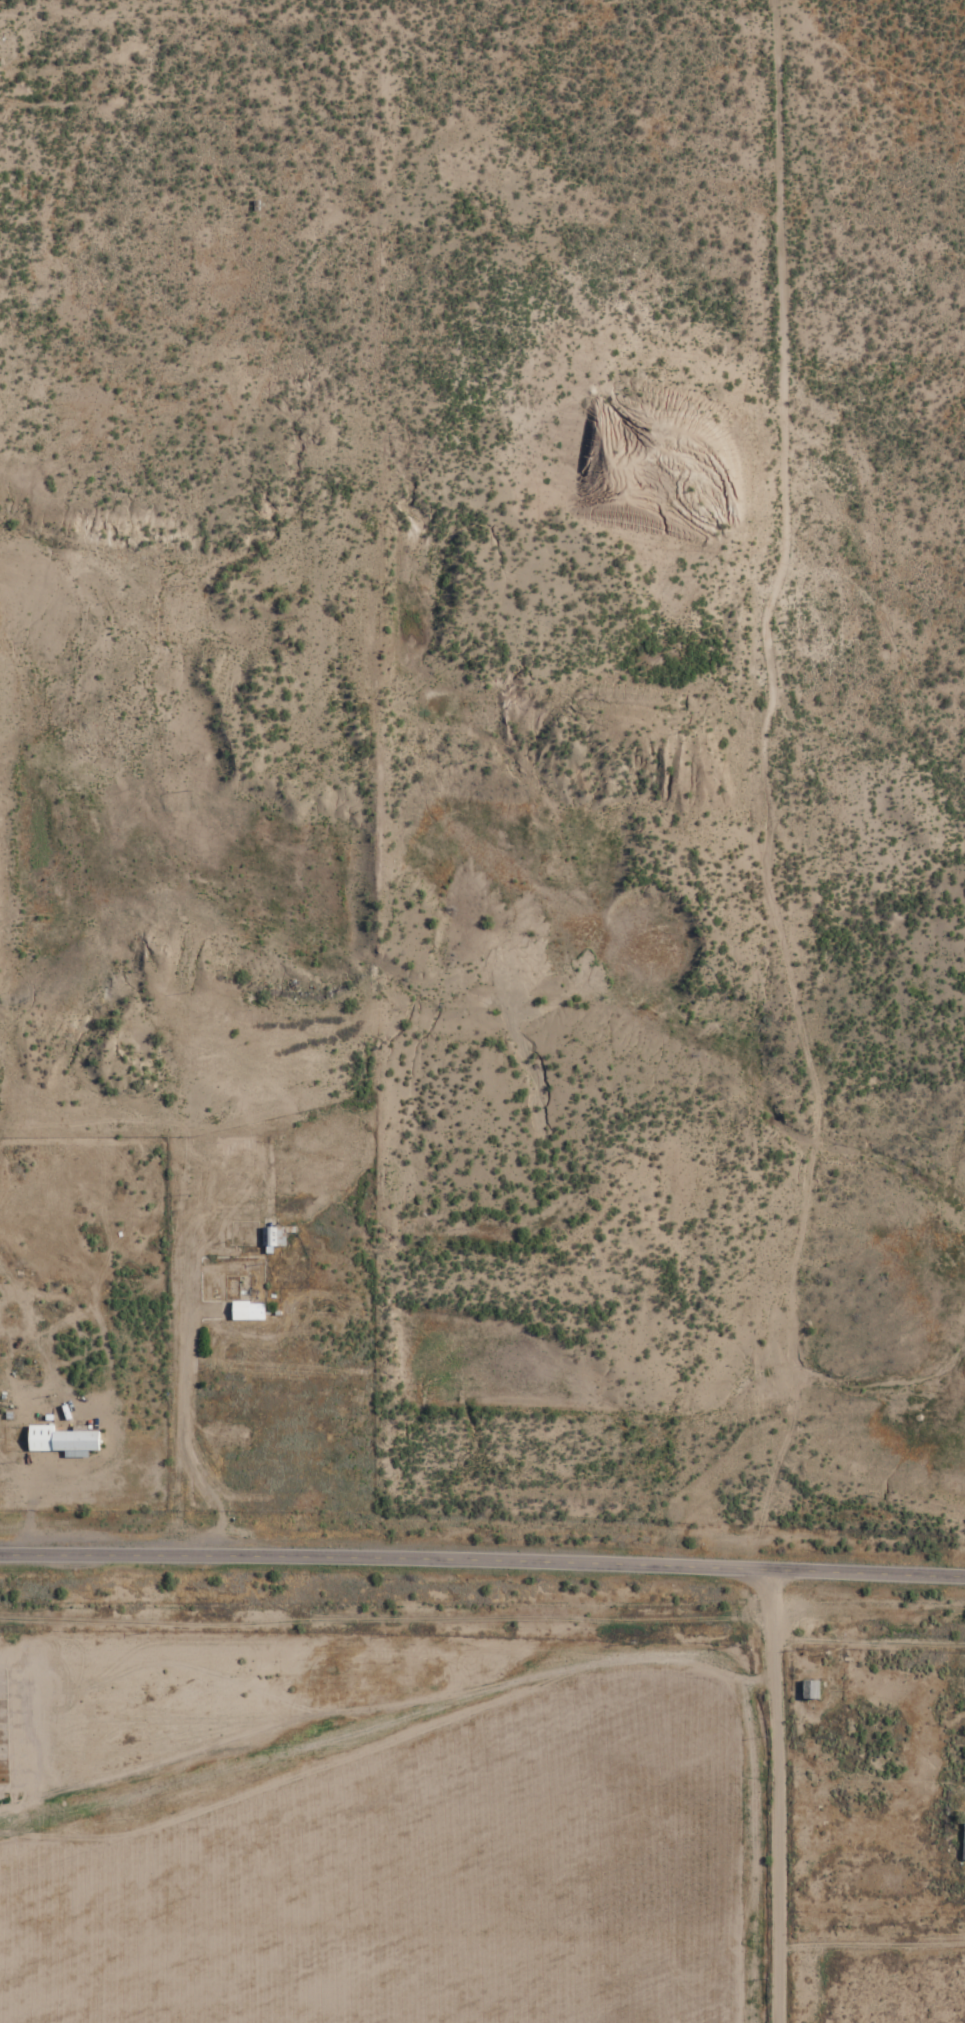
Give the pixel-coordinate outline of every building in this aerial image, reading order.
[(233,1321),(266,1320),(265,1302),(233,1303),(233,1321)]
